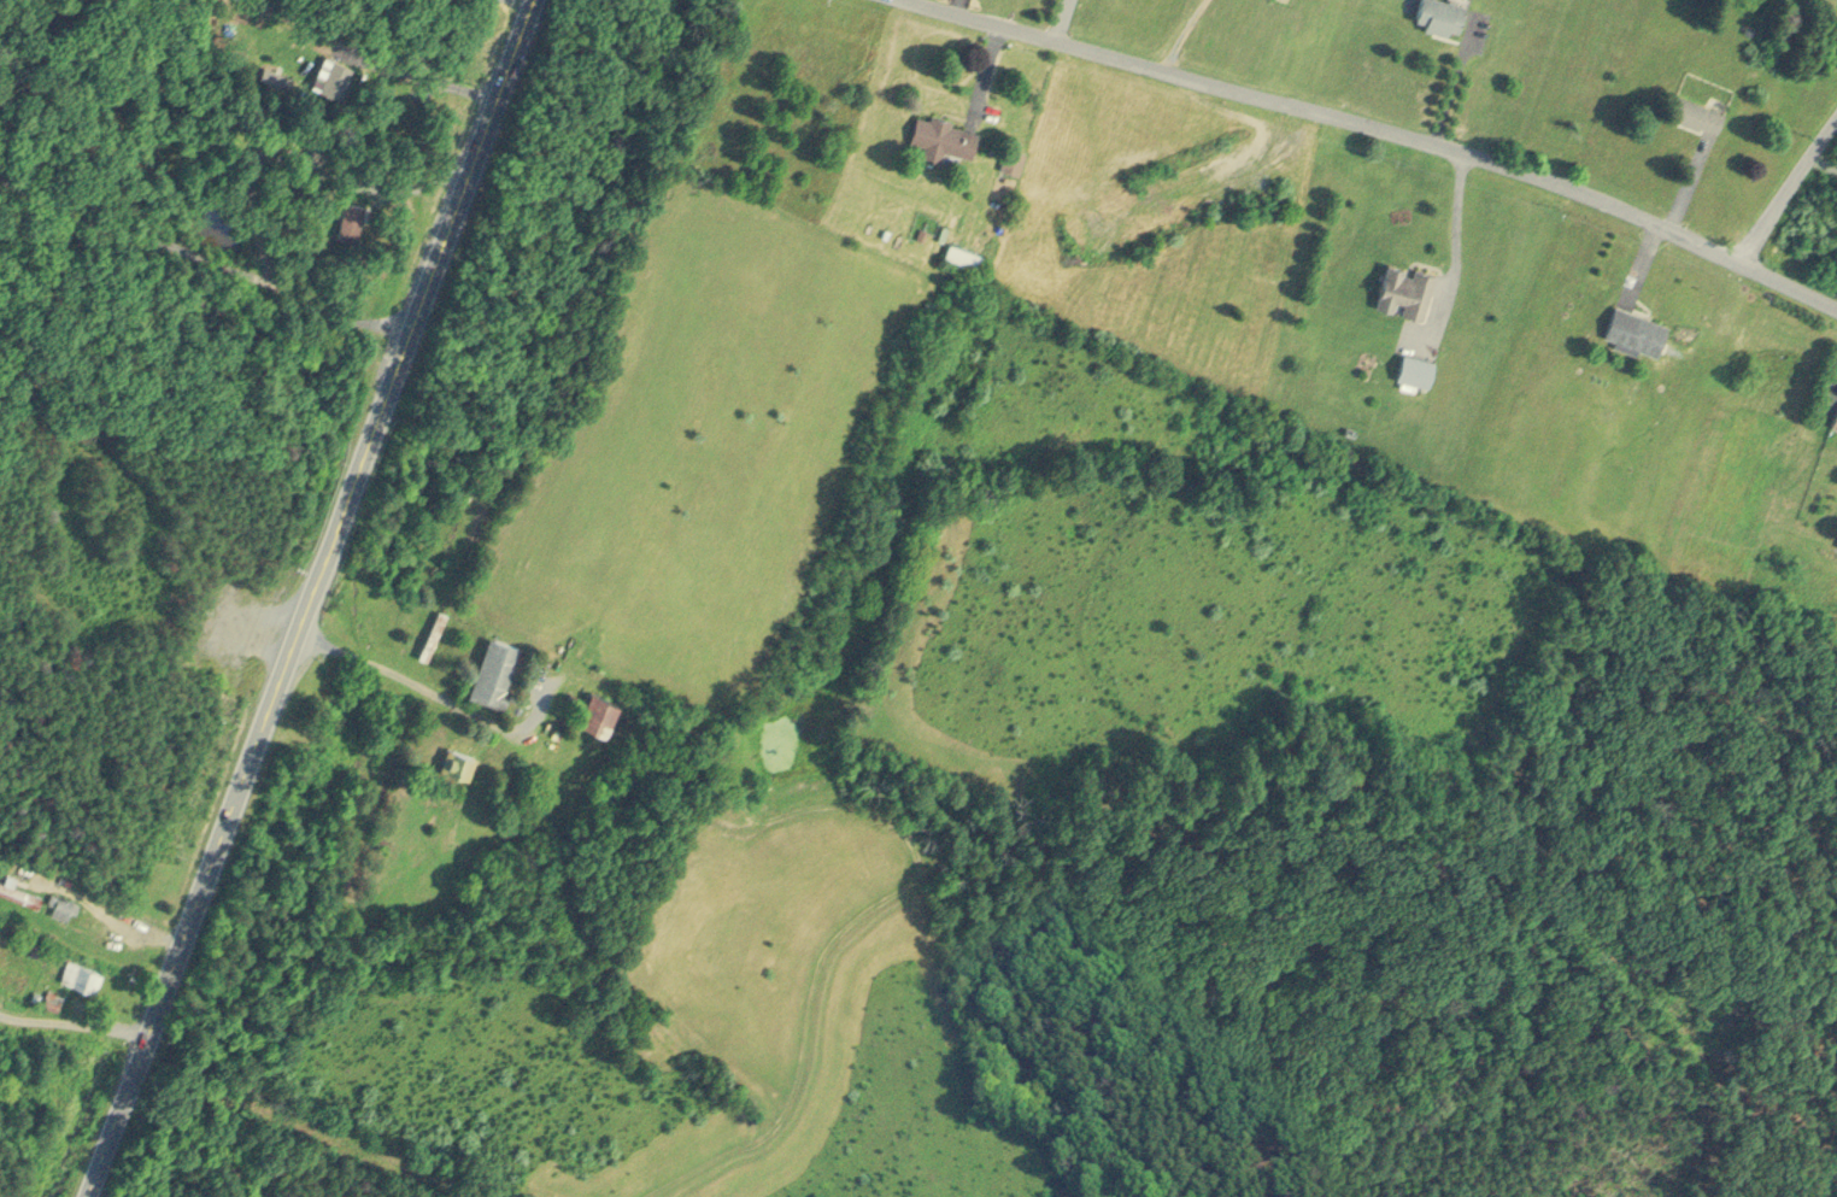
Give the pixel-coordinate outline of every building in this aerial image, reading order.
[(1420,13),(1424,0),(1467,0),(1461,24),(1452,23),(1451,30),(1427,23),(1428,16),(1420,13)] [(339,93),(353,65),(327,52),(313,80),(339,93)] [(917,110),(932,115),(933,110),(953,115),(952,119),(979,127),(973,152),(944,143),(941,153),(925,148),(927,140),(911,135),(917,110)] [(951,237),(985,250),(980,265),(946,253),(951,237)] [(1416,262),(1438,269),(1425,313),(1403,306),(1405,297),(1397,294),(1395,304),(1377,299),(1389,257),(1407,262),(1405,268),(1414,270),(1416,262)] [(1618,300),(1669,318),(1659,348),(1607,330),(1618,300)] [(1405,348),(1436,358),(1428,382),(1398,374),(1405,348)] [(420,653),(429,657),(449,613),(440,609),(420,653)] [(522,643),(489,633),(470,693),(504,703),(522,643)] [(621,697),(593,687),(581,718),(610,728),(621,697)] [(441,764),(469,774),(477,753),(449,743),(441,764)] [(76,897),(56,892),(51,911),(72,916),(76,897)] [(61,977),(95,989),(103,969),(69,956),(61,977)]
